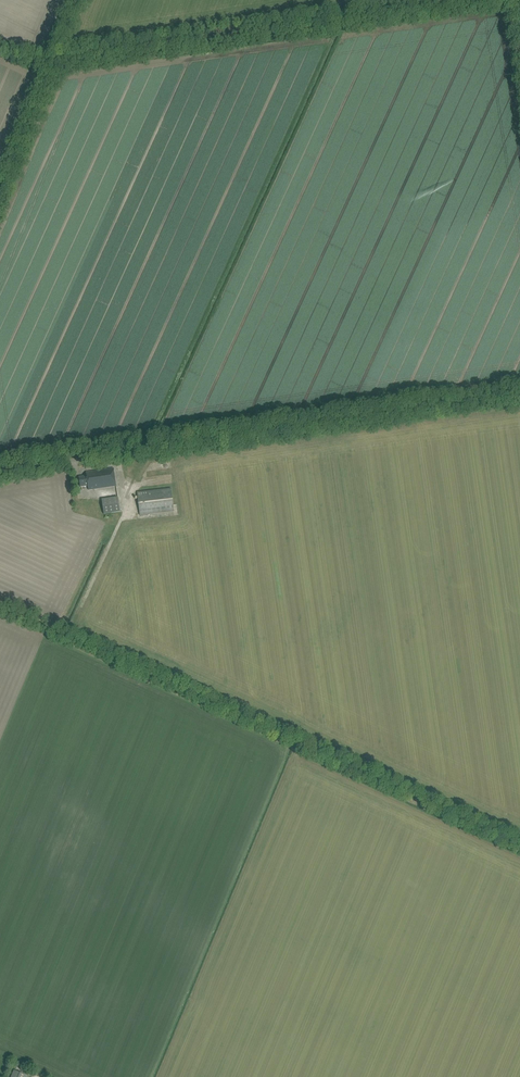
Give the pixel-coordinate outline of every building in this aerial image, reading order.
[(79,477),(80,483),(81,487),(88,486),(89,490),(116,486),(114,473),(114,468),(86,472),(87,476),(79,477)] [(140,494),(142,517),(176,513),(174,490),(140,494)] [(102,500),(104,514),(120,512),(118,498),(102,500)]
